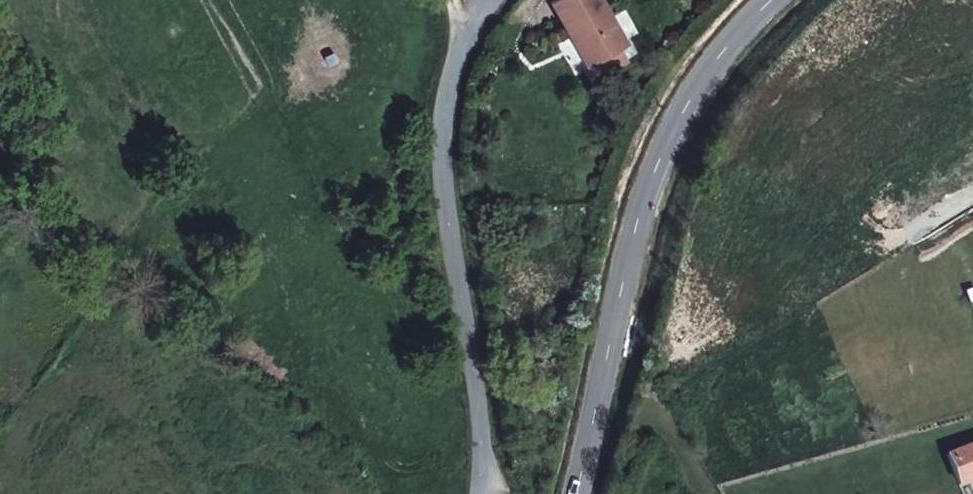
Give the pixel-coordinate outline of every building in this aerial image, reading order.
[(565,15),(589,52),(621,31),(602,0),(550,0),(560,18),(565,15)] [(583,56),(589,52),(565,15),(560,18),(583,56)] [(972,476),(972,443),(945,453),(959,482),(972,476)]
